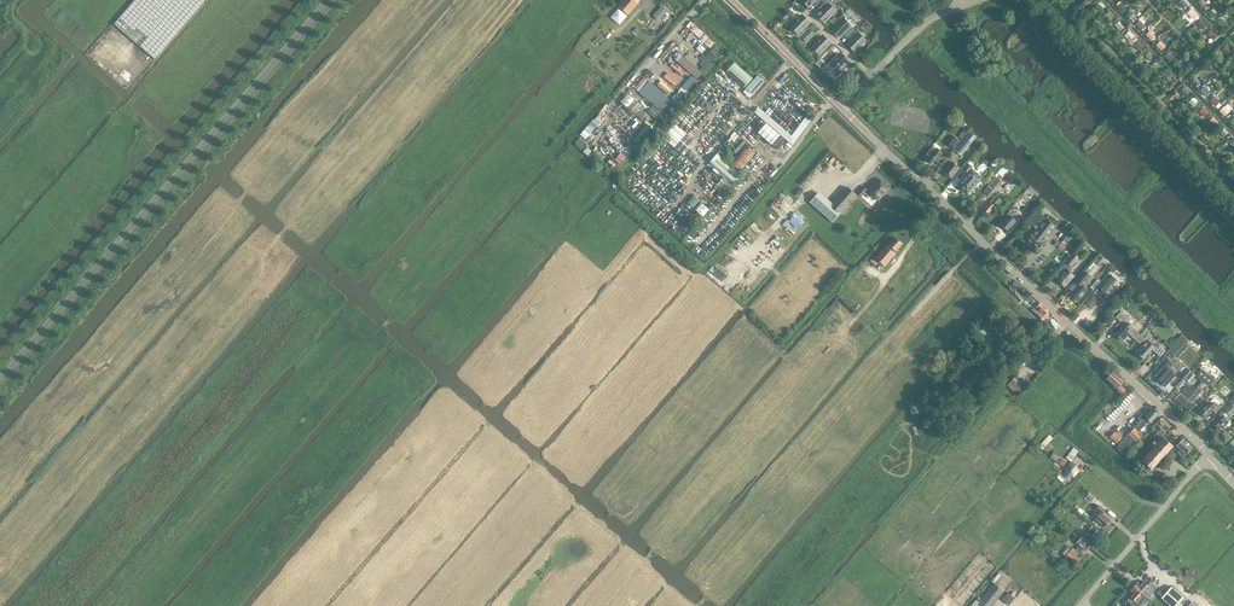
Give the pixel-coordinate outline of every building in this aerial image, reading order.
[(114,24),(154,59),(205,0),(134,0),(114,24)] [(636,0),(625,0),(620,6),(628,14),(638,2),(636,0)] [(829,4),(831,2),(829,0),(827,0),(818,10),(821,7),(823,9),(820,12),(821,13),(820,13),(819,13),(819,14),(818,14),(818,15),(818,16),(819,16),(819,17),(820,17),(821,17),(820,18),(824,22),(828,18),(828,19),(829,18),(830,18),(830,17),(831,17),(831,16),(831,15),(835,11),(829,4)] [(1101,0),(1098,0),(1094,3),(1100,10),(1105,5),(1101,0)] [(660,9),(654,15),(659,20),(661,18),(664,21),(668,16),(665,14),(667,11),(662,6),(660,9)] [(620,24),(628,15),(619,7),(611,16),(620,24)] [(1209,12),(1213,17),(1218,12),(1214,7),(1209,12)] [(1132,19),(1136,15),(1131,10),(1127,15),(1132,19)] [(642,24),(649,16),(644,11),(637,20),(642,24)] [(1107,15),(1112,19),(1115,15),(1110,11),(1107,15)] [(851,25),(844,19),(846,17),(843,14),(833,24),(833,25),(837,21),(839,23),(836,27),(836,28),(835,28),(834,28),(834,29),(833,30),(834,31),(834,32),(835,32),(836,32),(836,33),(840,37),(843,33),(843,34),(844,33),(845,33),(846,32),(846,31),(846,30),(851,25)] [(1199,14),(1195,19),(1200,25),(1205,20),(1199,14)] [(1220,14),(1215,18),(1220,24),(1225,19),(1220,14)] [(804,28),(806,25),(805,24),(806,24),(807,24),(808,24),(808,23),(808,22),(808,21),(808,20),(807,20),(806,20),(805,20),(806,19),(802,15),(799,19),(798,19),(797,19),(796,20),(796,21),(796,22),(791,27),(798,33),(796,35),(799,38),(809,28),(809,27),(806,30),(804,28)] [(647,28),(654,20),(649,16),(642,24),(647,28)] [(1126,24),(1120,18),(1116,22),(1121,29),(1126,24)] [(1139,18),(1135,22),(1142,28),(1146,23),(1139,18)] [(865,40),(859,33),(861,31),(858,28),(848,39),(851,36),(853,39),(850,41),(851,42),(850,42),(849,42),(849,43),(848,43),(848,44),(848,45),(849,46),(850,47),(851,47),(850,47),(854,51),(858,48),(859,48),(860,47),(861,46),(861,45),(865,40)] [(1212,28),(1207,33),(1213,39),(1218,34),(1212,28)] [(814,34),(809,29),(802,37),(807,42),(814,34)] [(1146,34),(1151,40),(1156,36),(1151,29),(1146,34)] [(711,48),(716,43),(706,33),(700,38),(711,48)] [(825,48),(827,46),(827,45),(828,45),(829,45),(829,44),(829,43),(829,42),(829,41),(828,41),(828,40),(827,40),(823,36),(820,39),(819,39),(818,39),(818,40),(817,40),(817,41),(817,42),(812,47),(819,54),(817,56),(820,59),(830,48),(827,51),(825,48)] [(1159,37),(1154,42),(1160,48),(1165,43),(1159,37)] [(1144,44),(1138,38),(1134,43),(1140,49),(1144,44)] [(1231,48),(1225,41),(1220,46),(1226,52),(1231,48)] [(715,56),(721,50),(715,45),(710,51),(715,56)] [(703,72),(696,65),(700,60),(689,52),(685,56),(683,54),(685,52),(678,47),(676,49),(680,52),(674,58),(698,78),(703,72)] [(1170,50),(1166,54),(1171,60),(1176,55),(1170,50)] [(1155,57),(1149,52),(1145,56),(1151,61),(1155,57)] [(843,66),(845,63),(846,63),(847,62),(847,61),(848,61),(848,60),(847,60),(847,59),(846,58),(845,58),(845,57),(841,54),(838,57),(837,57),(836,57),(836,58),(835,58),(835,59),(835,60),(830,65),(837,71),(835,74),(838,76),(848,66),(845,68),(843,66)] [(1173,61),(1179,66),(1183,62),(1177,57),(1173,61)] [(1164,64),(1159,59),(1154,64),(1160,69),(1164,64)] [(735,62),(727,72),(745,87),(753,78),(735,62)] [(1168,82),(1175,76),(1170,70),(1163,76),(1168,82)] [(1194,73),(1189,77),(1194,81),(1198,77),(1194,73)] [(693,75),(679,90),(685,95),(698,81),(693,75)] [(753,95),(765,81),(757,75),(745,89),(753,95)] [(662,111),(672,100),(645,76),(635,87),(662,111)] [(1202,80),(1198,85),(1203,90),(1208,86),(1202,80)] [(1189,89),(1183,83),(1178,88),(1184,94),(1189,89)] [(642,105),(628,93),(621,101),(635,113),(642,105)] [(1194,107),(1200,102),(1194,96),(1189,101),(1194,107)] [(1215,96),(1210,101),(1217,109),(1223,104),(1215,96)] [(1225,116),(1233,108),(1228,102),(1220,110),(1225,116)] [(1208,108),(1202,103),(1197,108),(1203,113),(1208,108)] [(792,136),(758,107),(754,111),(793,144),(812,119),(807,116),(792,136)] [(649,111),(657,118),(660,115),(653,108),(649,111)] [(1213,116),(1207,122),(1212,128),(1218,121),(1213,116)] [(780,135),(766,123),(758,132),(772,144),(780,135)] [(1229,130),(1222,123),(1217,128),(1224,135),(1229,130)] [(694,139),(675,124),(663,138),(682,153),(694,139)] [(633,140),(639,145),(652,131),(646,125),(633,140)] [(964,137),(969,131),(965,128),(960,134),(964,137)] [(961,155),(976,137),(970,133),(955,151),(961,155)] [(953,149),(960,141),(954,136),(948,145),(953,149)] [(580,137),(575,143),(588,155),(593,150),(580,137)] [(778,150),(786,142),(780,137),(773,145),(778,150)] [(623,149),(630,155),(637,147),(630,141),(623,149)] [(750,148),(747,145),(746,144),(730,162),(741,171),(756,153),(750,148)] [(734,157),(725,149),(722,147),(718,152),(729,161),(734,157)] [(941,158),(944,154),(936,148),(931,154),(929,152),(926,157),(928,158),(928,159),(934,164),(935,164),(939,160),(938,160),(940,157),(941,158)] [(622,152),(615,158),(621,163),(627,157),(622,152)] [(743,175),(718,153),(709,163),(734,185),(743,175)] [(694,164),(686,157),(683,161),(691,167),(694,164)] [(952,178),(960,168),(952,161),(944,172),(952,178)] [(969,164),(963,170),(966,174),(972,167),(969,164)] [(967,194),(982,178),(972,169),(958,185),(967,194)] [(988,195),(1000,181),(995,177),(988,185),(988,186),(984,191),(988,195)] [(878,200),(889,188),(878,178),(868,190),(867,190),(867,189),(864,186),(857,193),(861,197),(864,193),(869,197),(872,194),(878,200)] [(841,213),(857,195),(848,187),(832,205),(818,193),(810,202),(833,222),(841,213)] [(1020,208),(1029,198),(1026,195),(1024,193),(1015,203),(1020,208)] [(694,207),(701,199),(695,194),(688,202),(694,207)] [(990,202),(984,209),(989,213),(995,206),(1000,201),(998,200),(994,205),(990,202)] [(709,210),(701,202),(695,209),(703,216),(709,210)] [(795,211),(791,216),(785,223),(796,232),(806,221),(795,211)] [(1016,221),(1011,216),(1013,213),(1010,211),(1002,220),(1004,222),(1001,225),(1008,230),(1016,221)] [(1038,248),(1056,226),(1059,222),(1049,214),(1046,219),(1036,211),(1027,221),(1036,228),(1035,230),(1041,235),(1034,244),(1038,248)] [(1034,244),(1041,235),(1035,230),(1027,239),(1034,244)] [(1081,240),(1071,230),(1069,232),(1079,242),(1081,240)] [(895,254),(892,251),(894,249),(896,250),(902,243),(895,237),(889,244),(888,244),(886,246),(876,258),(877,259),(876,260),(883,267),(895,254)] [(1071,266),(1079,257),(1074,253),(1066,262),(1071,266)] [(1094,261),(1097,264),(1104,257),(1100,254),(1094,261)] [(1082,285),(1090,276),(1089,275),(1097,266),(1093,262),(1075,282),(1079,285),(1071,294),(1072,295),(1072,297),(1073,298),(1074,299),(1075,300),(1077,300),(1078,301),(1088,290),(1082,285)] [(718,267),(716,269),(712,266),(710,270),(723,280),(727,274),(718,267)] [(1064,286),(1074,276),(1067,269),(1057,280),(1058,281),(1058,282),(1060,284),(1062,284),(1064,286)] [(1093,303),(1097,298),(1092,293),(1084,302),(1090,306),(1092,307),(1095,304),(1093,303)] [(1039,304),(1032,310),(1043,320),(1049,314),(1047,312),(1048,310),(1049,310),(1041,303),(1039,304)] [(1124,319),(1127,316),(1121,311),(1115,317),(1124,325),(1127,322),(1124,319)] [(1140,335),(1133,328),(1134,328),(1127,322),(1124,325),(1116,334),(1122,340),(1129,333),(1136,339),(1140,335)] [(996,336),(986,326),(984,328),(984,327),(978,333),(989,344),(995,338),(994,338),(996,336)] [(1152,349),(1154,346),(1148,340),(1147,341),(1140,335),(1136,339),(1143,345),(1136,353),(1143,359),(1152,349)] [(1198,354),(1181,339),(1174,347),(1194,365),(1196,362),(1199,365),(1205,358),(1199,353),(1198,354)] [(1160,357),(1166,351),(1160,345),(1157,349),(1154,346),(1152,349),(1160,357)] [(1165,386),(1176,373),(1169,367),(1157,379),(1165,386)] [(1213,378),(1202,369),(1197,375),(1208,384),(1213,378)] [(1107,378),(1106,380),(1117,389),(1122,394),(1123,393),(1126,390),(1121,385),(1123,382),(1121,379),(1120,379),(1112,372),(1107,377),(1106,378),(1107,378)] [(1190,381),(1195,376),(1191,372),(1186,378),(1190,381)] [(1177,388),(1177,387),(1181,383),(1186,378),(1183,375),(1174,385),(1177,388)] [(1025,385),(1023,383),(1015,376),(1008,385),(1016,391),(1018,389),(1020,391),(1025,385)] [(1212,389),(1203,381),(1199,386),(1208,394),(1212,389)] [(1191,403),(1202,391),(1198,387),(1187,400),(1191,403)] [(1186,399),(1193,392),(1190,388),(1184,394),(1186,395),(1184,397),(1186,399)] [(1186,399),(1184,397),(1180,393),(1174,400),(1181,405),(1186,399)] [(1229,402),(1230,404),(1224,410),(1230,415),(1233,411),(1233,397),(1229,402)] [(1191,403),(1187,400),(1186,399),(1181,405),(1185,410),(1191,403)] [(1215,412),(1221,407),(1216,402),(1213,405),(1209,402),(1200,411),(1205,417),(1212,410),(1215,412)] [(1151,422),(1158,414),(1153,409),(1146,417),(1138,425),(1137,425),(1134,428),(1138,432),(1147,422),(1148,424),(1150,421),(1151,422)] [(1226,425),(1229,422),(1223,416),(1214,426),(1219,431),(1222,428),(1224,430),(1227,426),(1226,425)] [(1171,426),(1168,423),(1162,417),(1156,424),(1160,427),(1162,425),(1167,430),(1171,426)] [(1142,435),(1138,432),(1134,428),(1129,434),(1136,441),(1142,435)] [(1165,435),(1159,430),(1156,434),(1161,438),(1165,435)] [(1233,440),(1232,439),(1233,437),(1230,435),(1225,430),(1219,437),(1221,439),(1225,435),(1229,440),(1227,441),(1230,443),(1228,445),(1233,450),(1233,438),(1233,440)] [(1122,438),(1121,436),(1122,434),(1119,431),(1117,433),(1115,431),(1110,437),(1117,443),(1122,438)] [(1127,451),(1136,441),(1129,434),(1119,444),(1127,451)] [(1174,443),(1178,438),(1173,434),(1169,439),(1168,440),(1172,444),(1173,443),(1174,443)] [(1043,449),(1053,438),(1049,435),(1042,443),(1039,446),(1043,449)] [(1154,466),(1173,446),(1164,437),(1157,443),(1155,440),(1151,444),(1154,447),(1142,460),(1150,467),(1149,468),(1151,470),(1152,469),(1153,470),(1156,467),(1154,466)] [(1186,454),(1192,447),(1183,439),(1176,445),(1180,449),(1178,452),(1183,457),(1186,454)] [(1127,451),(1119,444),(1116,448),(1124,455),(1127,451)] [(1071,462),(1079,451),(1073,447),(1066,458),(1071,462)] [(1066,462),(1062,459),(1059,457),(1053,453),(1050,457),(1056,461),(1057,461),(1059,463),(1063,466),(1066,462)] [(1078,471),(1076,465),(1070,463),(1065,468),(1066,472),(1064,474),(1068,478),(1070,475),(1074,476),(1078,471)] [(1095,497),(1090,492),(1087,496),(1092,501),(1095,497)] [(1110,520),(1102,513),(1105,510),(1099,505),(1096,509),(1101,512),(1095,519),(1104,527),(1110,520)] [(1092,543),(1089,540),(1091,537),(1088,535),(1085,538),(1083,535),(1080,539),(1089,547),(1092,543)] [(1089,547),(1080,539),(1076,543),(1079,545),(1076,549),(1080,552),(1083,549),(1086,551),(1089,547)] [(1064,555),(1071,548),(1068,546),(1061,552),(1064,555)] [(1073,560),(1079,553),(1073,547),(1067,554),(1073,560)] [(1050,555),(1058,563),(1062,559),(1053,551),(1050,555)] [(993,580),(995,582),(1001,574),(999,573),(993,580)] [(1138,582),(1134,586),(1143,594),(1148,598),(1156,588),(1150,583),(1148,585),(1143,581),(1140,585),(1138,582)] [(978,588),(971,583),(969,586),(976,591),(978,588)] [(1004,591),(994,583),(979,601),(985,605),(991,605),(1004,591)] [(1128,601),(1134,605),(1140,605),(1148,598),(1143,594),(1134,586),(1131,590),(1134,592),(1131,596),(1129,598),(1130,598),(1128,601)] [(1184,597),(1171,586),(1161,597),(1171,605),(1176,605),(1184,597)] [(1008,605),(1014,597),(1010,593),(1003,601),(1008,605)]
